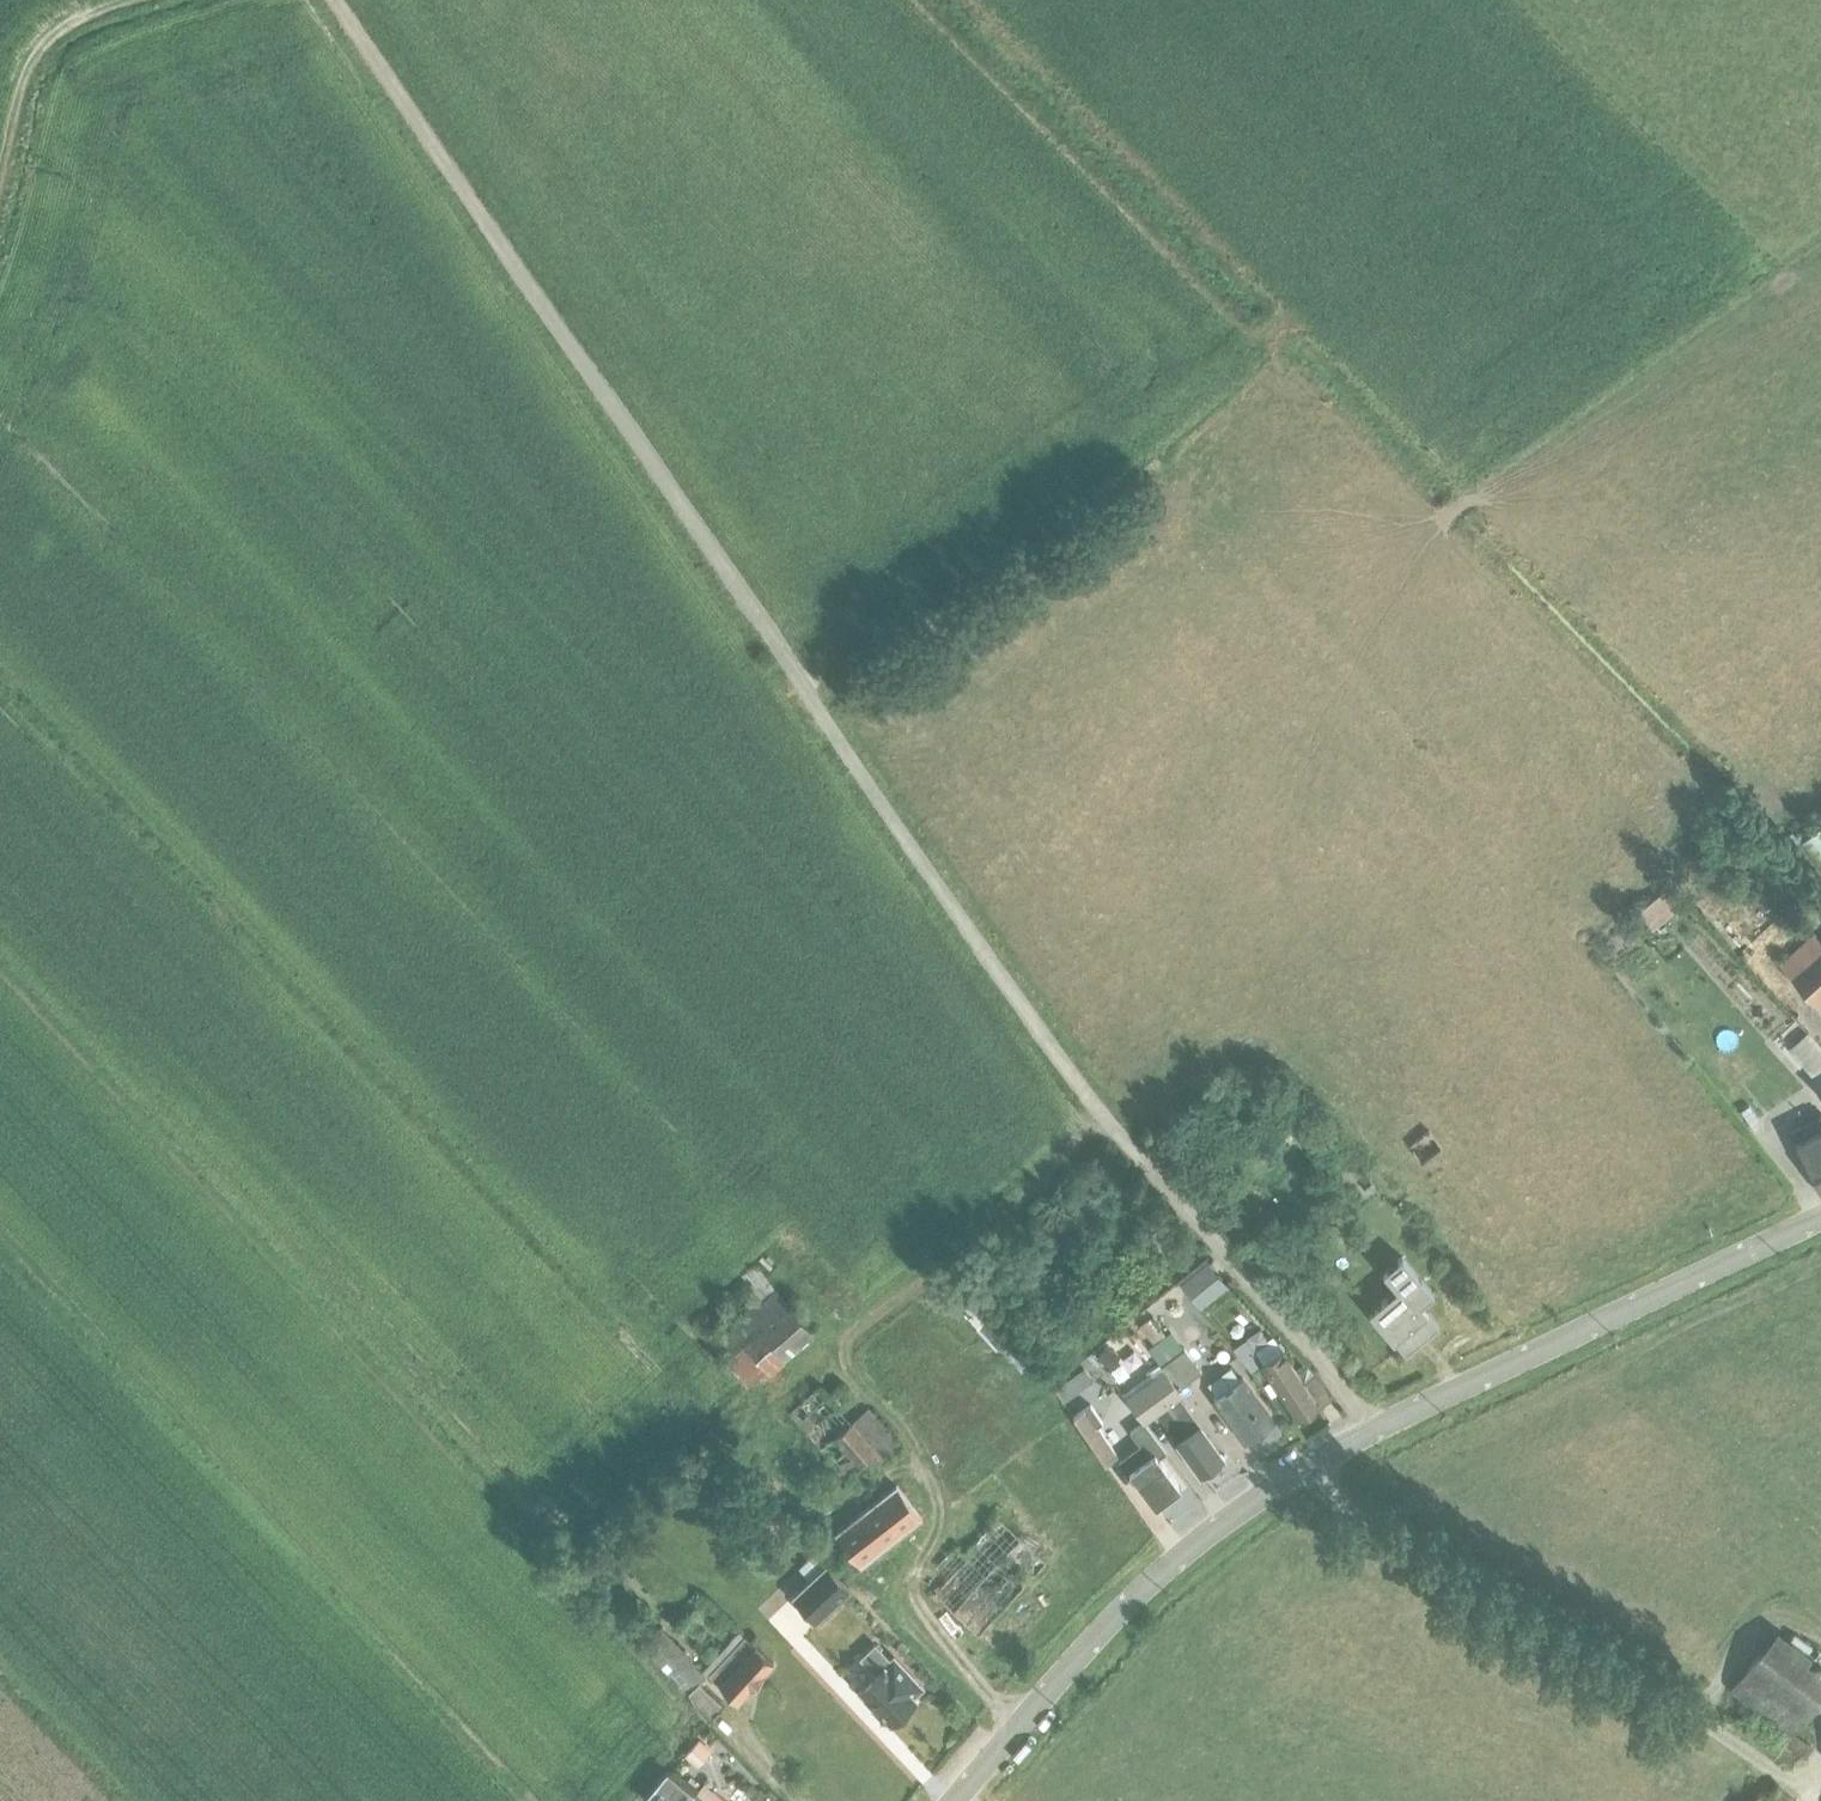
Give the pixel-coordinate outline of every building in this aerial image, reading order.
[(1820,862),(1820,818),(1799,838),(1820,862)] [(1634,904),(1652,926),(1680,904),(1662,882),(1634,904)] [(1816,997),(1820,993),(1820,938),(1788,967),(1816,997)] [(1820,1090),(1820,1042),(1806,1025),(1789,1041),(1814,1070),(1808,1075),(1820,1090)] [(1407,1138),(1421,1154),(1440,1138),(1427,1122),(1407,1138)] [(1819,1186),(1820,1185),(1820,1144),(1803,1153),(1819,1186)] [(1180,1277),(1199,1301),(1227,1278),(1207,1254),(1180,1277)] [(723,1357),(749,1387),(813,1332),(755,1264),(736,1280),(740,1285),(731,1293),(748,1313),(732,1326),(744,1340),(723,1357)] [(1397,1345),(1405,1356),(1439,1329),(1422,1308),(1433,1299),(1404,1264),(1385,1279),(1398,1295),(1370,1318),(1394,1347),(1397,1345)] [(1035,1348),(986,1282),(965,1297),(1014,1363),(1035,1348)] [(1123,1385),(1144,1415),(1183,1388),(1178,1381),(1201,1364),(1171,1323),(1164,1329),(1150,1311),(1140,1318),(1153,1336),(1148,1341),(1161,1359),(1123,1385)] [(1105,1337),(1096,1352),(1111,1361),(1120,1347),(1105,1337)] [(1259,1356),(1295,1413),(1318,1398),(1282,1341),(1259,1356)] [(1211,1392),(1243,1437),(1274,1415),(1242,1370),(1238,1373),(1229,1359),(1210,1372),(1210,1378),(1217,1388),(1211,1392)] [(1062,1387),(1075,1390),(1078,1374),(1066,1371),(1062,1387)] [(788,1405),(854,1478),(900,1436),(867,1400),(850,1415),(818,1379),(788,1405)] [(1090,1397),(1071,1410),(1103,1457),(1115,1448),(1096,1420),(1102,1415),(1090,1397)] [(1147,1414),(1129,1422),(1140,1444),(1157,1436),(1147,1414)] [(1200,1417),(1173,1436),(1197,1470),(1224,1451),(1200,1417)] [(1136,1476),(1154,1500),(1179,1482),(1161,1457),(1136,1476)] [(897,1483),(838,1530),(862,1563),(922,1516),(897,1483)] [(947,1573),(934,1584),(936,1590),(980,1631),(1047,1558),(998,1512),(964,1549),(956,1541),(936,1562),(947,1573)] [(810,1577),(793,1593),(800,1600),(797,1602),(797,1605),(806,1614),(811,1612),(817,1620),(852,1587),(816,1548),(800,1564),(810,1577)] [(662,1624),(641,1644),(687,1690),(689,1689),(699,1706),(709,1718),(726,1702),(701,1680),(709,1671),(739,1700),(776,1659),(740,1627),(704,1666),(662,1624)] [(1730,1688),(1789,1731),(1775,1751),(1792,1761),(1799,1750),(1806,1755),(1814,1743),(1794,1730),(1820,1695),(1820,1660),(1779,1627),(1730,1688)] [(875,1669),(857,1686),(891,1722),(920,1695),(917,1692),(926,1684),(895,1650),(891,1654),(876,1639),(860,1654),(875,1669)] [(701,1736),(685,1752),(698,1764),(714,1748),(701,1736)] [(697,1790),(668,1767),(643,1797),(648,1800),(711,1800),(697,1790)] [(711,1800),(731,1800),(704,1780),(697,1790),(711,1800)]
